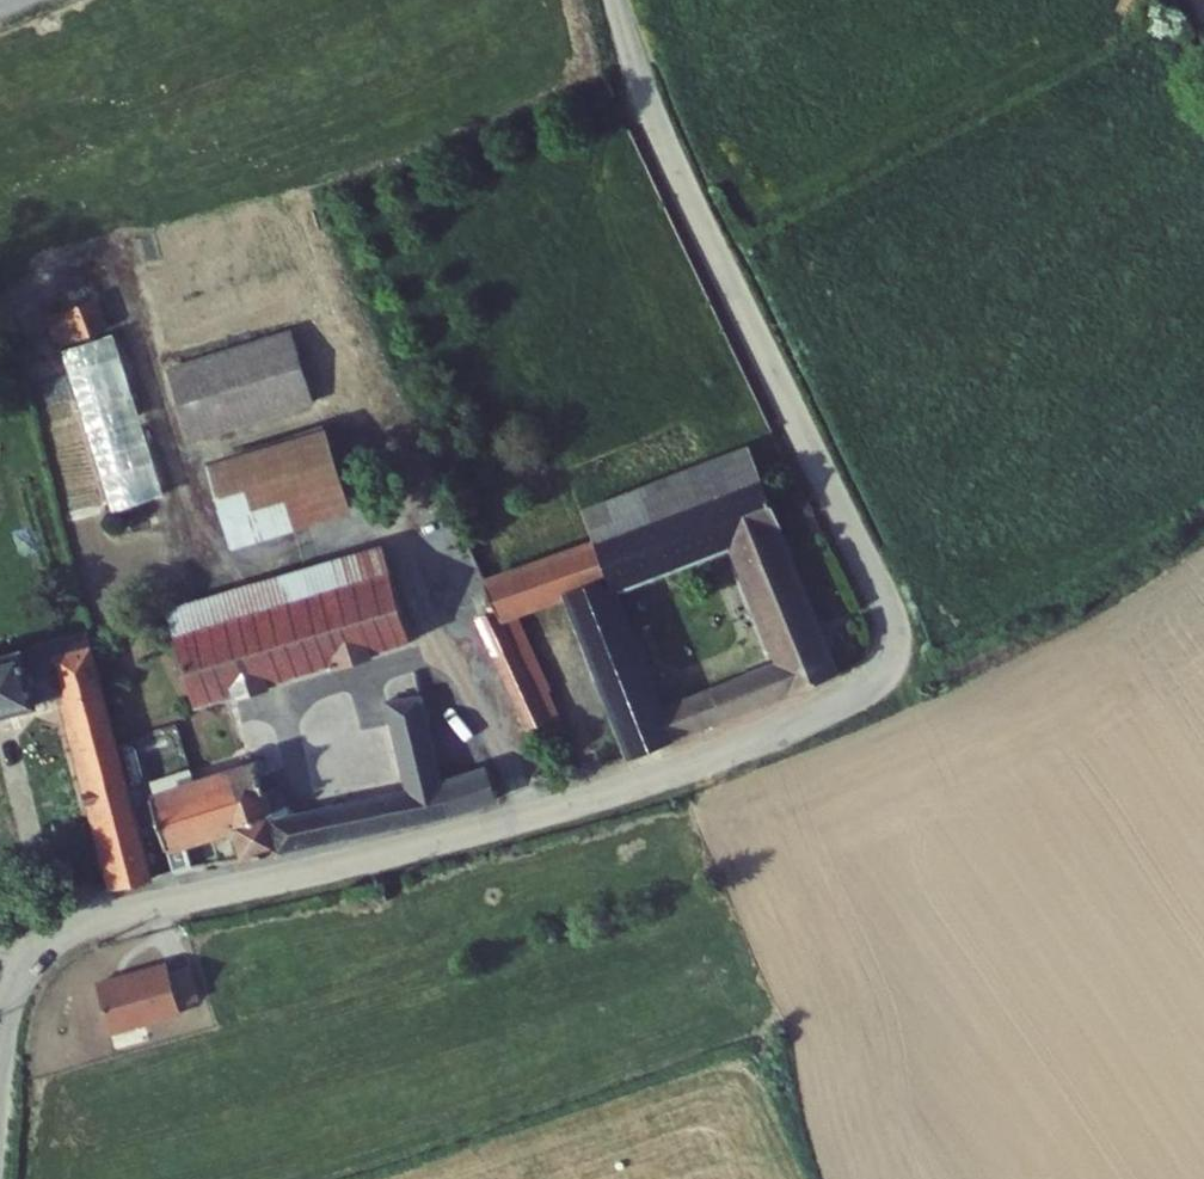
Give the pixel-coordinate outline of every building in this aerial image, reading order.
[(110,292),(55,304),(102,508),(156,496),(110,292)] [(317,303),(197,343),(222,415),(342,372),(317,303)] [(341,402),(228,443),(259,529),(374,487),(341,402)] [(768,440),(602,507),(614,539),(781,471),(768,440)] [(575,555),(595,607),(653,753),(804,693),(862,666),(781,471),(614,539),(575,555)] [(184,602),(191,623),(403,546),(395,525),(184,602)] [(403,546),(191,623),(217,697),(431,621),(403,546)] [(595,607),(575,555),(513,580),(518,591),(535,632),(595,607)] [(518,591),(497,601),(546,713),(566,704),(535,632),(518,591)] [(0,659),(0,722),(86,700),(128,871),(110,875),(113,889),(172,873),(147,774),(135,730),(110,632),(0,659)] [(261,765),(169,793),(191,868),(211,862),(203,836),(254,820),(262,850),(514,790),(503,754),(462,765),(436,679),(407,687),(430,773),(301,808),(296,789),(285,792),(277,761),(271,762),(268,755),(259,758),(261,765)] [(149,726),(135,730),(147,774),(160,770),(162,766),(163,763),(153,728),(151,726),(149,726)] [(191,963),(170,969),(166,958),(96,979),(112,1033),(182,1013),(179,1003),(201,996),(191,963)]
